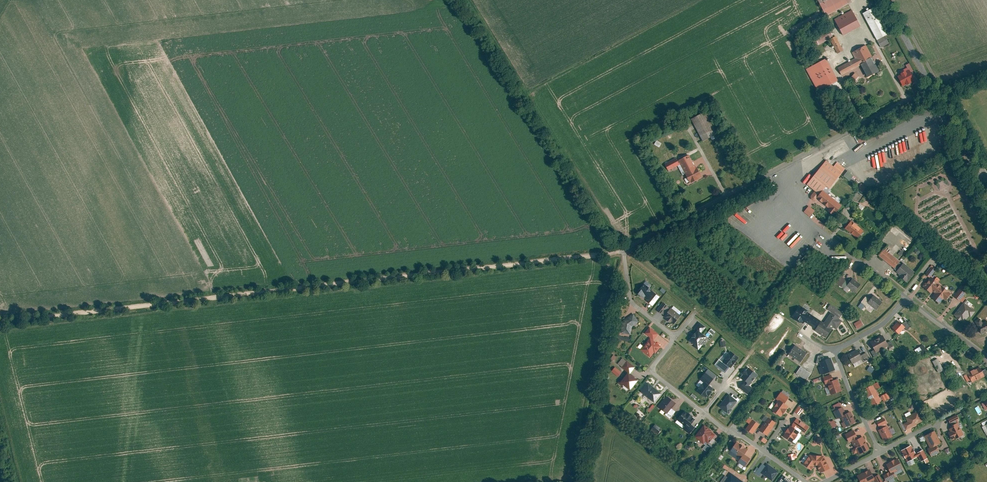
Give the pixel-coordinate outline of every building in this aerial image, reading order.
[(825,15),(852,1),(852,0),(818,0),(825,15)] [(852,9),(834,19),(843,34),(860,24),(852,9)] [(829,30),(809,41),(813,47),(832,36),(829,30)] [(885,35),(876,40),(881,47),(889,42),(885,35)] [(843,49),(836,36),(830,39),(837,53),(843,49)] [(877,70),(869,57),(872,56),(865,44),(851,51),(855,58),(837,68),(841,75),(859,65),(866,77),(877,70)] [(837,80),(825,58),(806,69),(818,90),(837,80)] [(896,76),(902,86),(913,79),(908,70),(896,76)] [(702,140),(719,131),(707,109),(690,118),(702,140)] [(696,167),(695,167),(688,154),(676,160),(675,158),(664,163),(668,171),(678,165),(683,175),(685,174),(689,182),(698,178),(698,177),(701,175),(696,167)] [(805,184),(816,193),(812,198),(832,214),(839,205),(825,193),(841,173),(845,168),(837,161),(833,166),(825,160),(805,184)] [(853,175),(847,170),(842,175),(848,180),(853,175)] [(866,187),(861,183),(857,187),(862,191),(866,187)] [(814,211),(808,205),(803,211),(810,216),(814,211)] [(745,222),(747,220),(739,213),(738,215),(745,222)] [(857,239),(864,230),(850,219),(843,227),(857,239)] [(898,261),(883,249),(878,255),(893,268),(898,261)] [(915,272),(903,262),(895,272),(908,282),(915,272)] [(931,267),(925,274),(929,277),(935,270),(931,267)] [(844,287),(846,285),(854,292),(860,284),(852,277),(848,281),(841,276),(837,282),(844,287)] [(922,287),(930,293),(931,291),(934,293),(931,297),(940,304),(950,291),(941,284),(939,286),(937,284),(938,282),(930,276),(922,287)] [(645,300),(652,305),(659,296),(643,283),(637,291),(646,299),(645,300)] [(953,296),(959,300),(965,292),(960,288),(953,296)] [(881,301),(872,294),(866,302),(875,309),(881,301)] [(969,318),(975,310),(964,301),(953,315),(962,321),(966,316),(969,318)] [(844,313),(830,303),(826,308),(840,318),(844,313)] [(820,321),(818,322),(804,313),(806,310),(800,307),(799,309),(796,308),(791,316),(793,317),(792,319),(797,323),(799,321),(802,323),(804,321),(814,328),(814,329),(826,337),(833,327),(836,329),(842,320),(830,312),(823,323),(820,321)] [(673,324),(680,315),(670,308),(663,316),(673,324)] [(630,334),(632,326),(638,322),(632,313),(622,320),(620,332),(630,334)] [(858,329),(864,325),(861,319),(854,323),(858,329)] [(986,331),(986,323),(986,322),(982,324),(980,319),(975,322),(977,327),(976,327),(979,334),(986,331)] [(898,333),(903,327),(906,330),(911,325),(905,320),(901,324),(898,321),(891,328),(898,333)] [(701,331),(705,326),(699,322),(695,327),(697,328),(687,340),(693,345),(693,346),(697,350),(702,343),(700,342),(706,334),(701,331)] [(649,327),(645,333),(653,340),(658,334),(649,327)] [(890,341),(886,342),(882,335),(870,342),(874,349),(870,351),(873,356),(877,354),(876,352),(888,346),(889,348),(893,346),(890,341)] [(649,357),(653,352),(654,353),(660,346),(650,338),(640,349),(649,357)] [(800,362),(807,353),(794,344),(788,354),(800,362)] [(918,356),(927,352),(924,345),(915,349),(918,356)] [(852,363),(861,358),(863,361),(869,358),(865,352),(860,355),(856,349),(847,354),(852,363)] [(724,372),(729,367),(730,367),(738,357),(730,350),(728,353),(725,350),(714,364),(724,372)] [(627,360),(626,360),(623,358),(618,364),(621,366),(630,373),(635,367),(627,360)] [(834,369),(830,358),(820,361),(824,373),(834,369)] [(943,370),(936,358),(932,360),(938,372),(943,370)] [(970,380),(971,382),(986,374),(984,369),(981,370),(978,365),(966,372),(966,373),(963,375),(967,382),(970,380)] [(612,371),(619,376),(623,372),(616,366),(612,371)] [(810,373),(800,366),(794,374),(804,381),(810,373)] [(617,381),(628,390),(636,379),(626,371),(617,381)] [(700,379),(703,381),(696,390),(706,397),(713,388),(708,385),(713,378),(705,372),(700,379)] [(825,384),(826,383),(830,394),(841,390),(837,378),(831,380),(829,375),(822,377),(825,384)] [(882,402),(876,390),(880,388),(876,382),(862,390),(871,407),(882,402)] [(654,402),(661,393),(648,383),(641,392),(654,402)] [(775,398),(777,400),(770,409),(780,416),(788,406),(784,403),(788,397),(789,395),(782,389),(781,392),(780,392),(775,398)] [(733,391),(729,395),(727,394),(717,406),(723,410),(721,412),(725,415),(736,401),(737,402),(741,397),(733,391)] [(888,393),(881,396),(884,401),(890,398),(888,393)] [(675,411),(671,408),(675,402),(666,396),(657,406),(666,412),(664,414),(669,418),(675,411)] [(832,405),(834,409),(834,410),(838,418),(840,417),(843,422),(840,423),(843,427),(854,422),(849,411),(844,414),(839,402),(832,405)] [(799,406),(794,411),(799,415),(803,409),(799,406)] [(685,410),(675,422),(689,433),(694,427),(691,424),(695,419),(685,410)] [(906,417),(905,417),(907,421),(902,424),(905,429),(921,421),(916,411),(911,414),(909,411),(904,414),(906,417)] [(957,414),(947,418),(951,425),(947,427),(949,431),(947,432),(951,440),(963,434),(957,423),(958,423),(957,419),(959,418),(957,414)] [(767,435),(776,422),(768,416),(759,429),(767,435)] [(809,426),(797,417),(792,424),(805,433),(809,426)] [(884,417),(876,421),(879,428),(887,423),(884,417)] [(752,434),(759,424),(752,419),(745,429),(752,434)] [(656,424),(651,429),(658,435),(663,429),(656,424)] [(707,443),(715,434),(703,425),(694,436),(703,443),(705,441),(707,443)] [(782,435),(791,442),(791,441),(795,444),(802,434),(798,432),(799,431),(790,425),(782,435)] [(892,436),(886,425),(877,430),(883,440),(892,436)] [(853,430),(844,434),(848,443),(857,438),(853,430)] [(940,452),(936,444),(940,442),(934,430),(923,435),(929,447),(926,449),(930,457),(940,452)] [(868,449),(862,436),(851,441),(854,448),(851,450),(853,454),(857,452),(858,454),(868,449)] [(729,450),(731,452),(729,454),(736,459),(738,456),(740,458),(737,462),(745,467),(750,459),(744,455),(747,450),(735,441),(729,450)] [(910,446),(901,451),(906,461),(918,456),(920,461),(927,458),(922,451),(915,454),(910,446)] [(803,462),(802,464),(810,469),(814,465),(816,465),(819,472),(829,468),(823,455),(808,454),(808,456),(805,454),(801,460),(803,462)] [(896,476),(895,475),(902,471),(900,468),(901,468),(896,458),(885,464),(888,471),(882,474),(886,481),(896,476)] [(765,480),(767,477),(771,481),(778,471),(768,463),(766,467),(761,463),(755,473),(765,480)] [(856,476),(859,481),(869,481),(873,480),(875,481),(882,481),(879,474),(872,477),(869,470),(856,476)] [(730,473),(728,477),(724,475),(720,481),(743,481),(730,473)]
